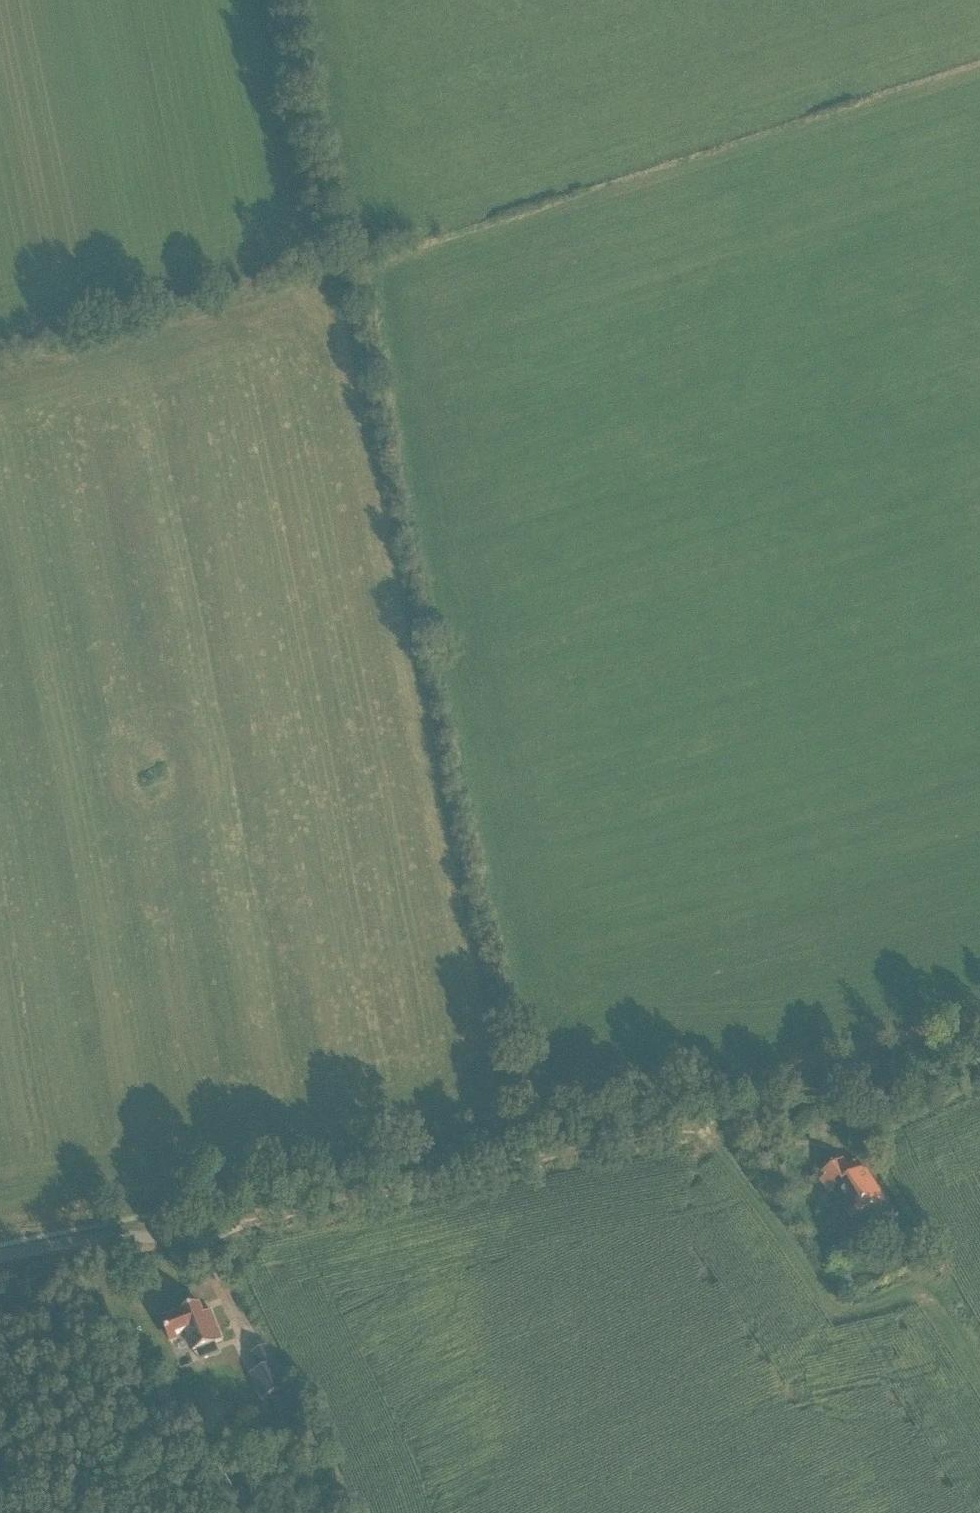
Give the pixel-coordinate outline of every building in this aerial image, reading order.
[(849,1171),(844,1162),(823,1174),(825,1177),(820,1180),(829,1194),(834,1191),(850,1218),(883,1199),(866,1171),(861,1173),(857,1166),(849,1171)] [(212,1311),(204,1314),(200,1304),(179,1312),(179,1313),(162,1320),(169,1338),(187,1331),(195,1352),(224,1341),(212,1311)] [(258,1372),(250,1375),(251,1377),(262,1401),(286,1389),(275,1364),(271,1366),(259,1371),(258,1372)]
